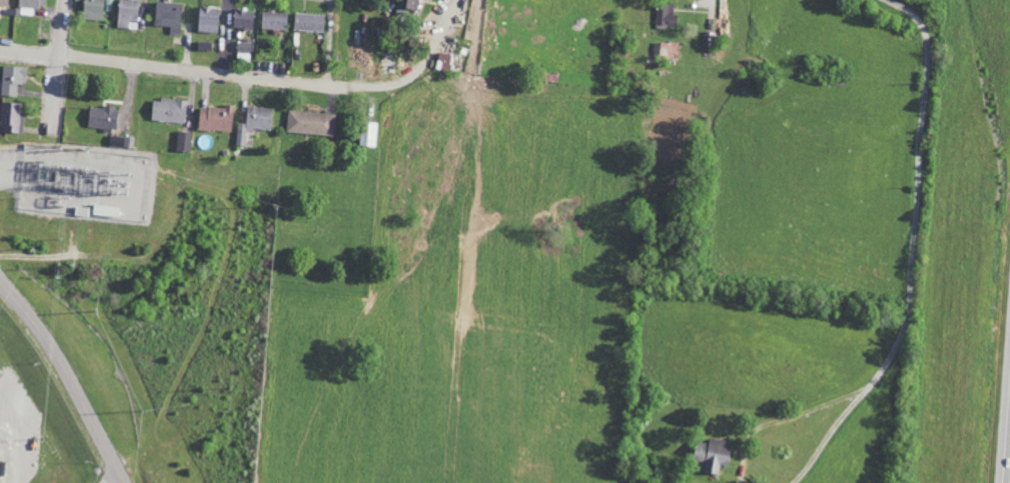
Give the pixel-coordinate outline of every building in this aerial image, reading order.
[(34,15),(34,7),(46,7),(46,0),(19,0),(19,15),(34,15)] [(82,20),(103,21),(104,0),(83,0),(82,20)] [(138,29),(139,0),(118,0),(117,28),(138,29)] [(170,35),(180,35),(181,3),(155,2),(154,26),(170,27),(170,35)] [(675,4),(656,4),(656,26),(675,27),(675,4)] [(218,33),(218,8),(198,8),(197,33),(218,33)] [(233,28),(253,29),(253,11),(233,10),(233,28)] [(287,30),(287,12),(262,12),(261,29),(287,30)] [(325,14),(294,14),(294,31),(325,32),(325,14)] [(252,53),(252,41),(237,40),(237,52),(252,53)] [(198,51),(209,50),(209,42),(198,42),(198,51)] [(464,75),(467,58),(439,52),(435,69),(464,75)] [(17,97),(17,85),(26,85),(26,67),(2,66),(1,96),(17,97)] [(186,123),(187,101),(152,99),(151,122),(186,123)] [(21,103),(2,102),(1,133),(23,134),(24,113),(21,112),(21,103)] [(199,108),(198,130),(232,131),(233,106),(225,105),(225,108),(199,108)] [(116,130),(117,106),(104,106),(104,108),(89,108),(88,129),(116,130)] [(246,124),(237,123),(236,147),(245,147),(246,130),(271,131),(272,108),(247,107),(246,124)] [(287,134),(333,136),(335,114),(288,111),(287,134)] [(359,146),(375,148),(378,125),(362,122),(359,146)] [(191,152),(192,133),(177,132),(177,152),(191,152)] [(110,147),(116,147),(116,142),(121,143),(121,147),(133,148),(133,138),(110,136),(110,147)] [(731,442),(709,437),(708,443),(695,441),(691,460),(705,462),(703,471),(718,474),(720,465),(727,466),(731,442)]
